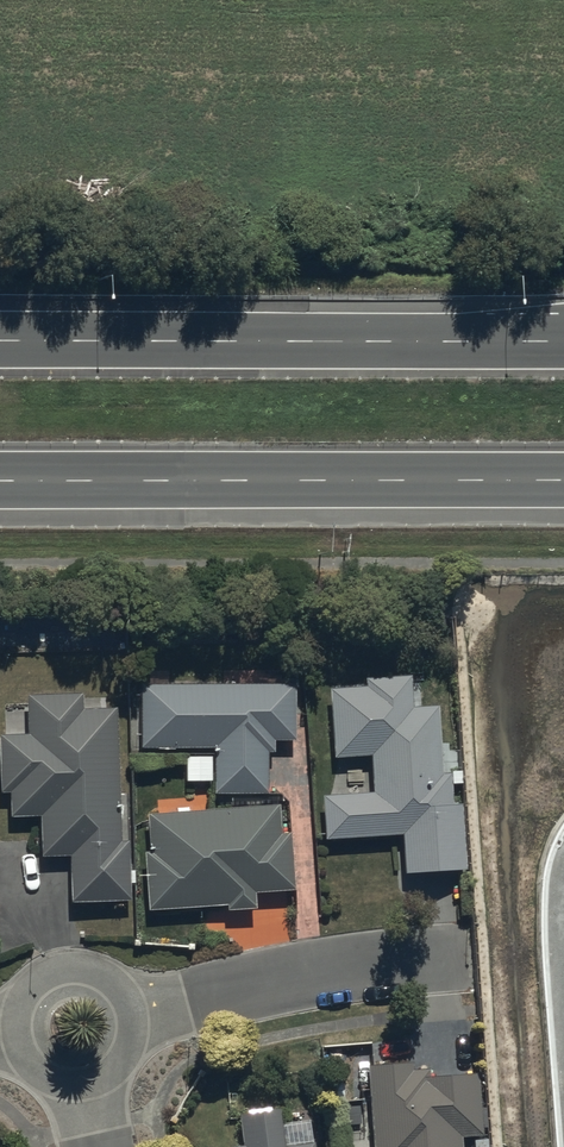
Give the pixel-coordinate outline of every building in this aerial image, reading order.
[(364,683),(327,686),(331,756),(368,754),(371,790),(320,793),(323,837),(398,832),(401,872),(465,868),(460,801),(449,802),(447,770),(440,771),(436,704),(410,705),(408,674),(363,676),(364,683)] [(291,682),(138,682),(138,747),(211,747),(211,790),(267,790),(267,751),(272,751),(272,737),(291,737),(291,682)] [(23,690),(25,729),(0,730),(0,790),(7,790),(8,814),(38,813),(39,853),(69,852),(70,898),(127,896),(125,839),(118,839),(113,704),(81,705),(80,688),(23,690)] [(209,754),(183,754),(184,779),(210,779),(209,754)] [(275,802),(144,810),(147,848),(142,849),(146,908),(225,903),(225,907),(252,906),(251,889),(291,886),(287,831),(277,831),(275,802)] [(366,1062),(372,1146),(459,1146),(458,1135),(481,1133),(476,1070),(426,1073),(426,1065),(410,1066),(410,1059),(366,1062)] [(282,1142),(278,1105),(237,1110),(242,1144),(231,1146),(314,1146),(313,1138),(282,1142)]
